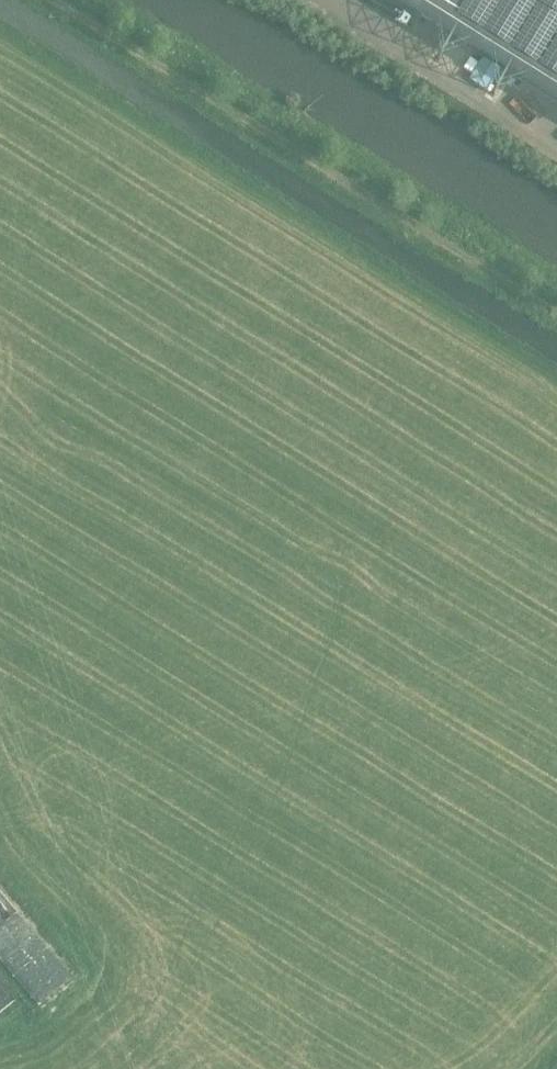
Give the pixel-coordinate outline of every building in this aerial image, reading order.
[(454,36),(556,100),(556,0),(396,0),(454,36)]
